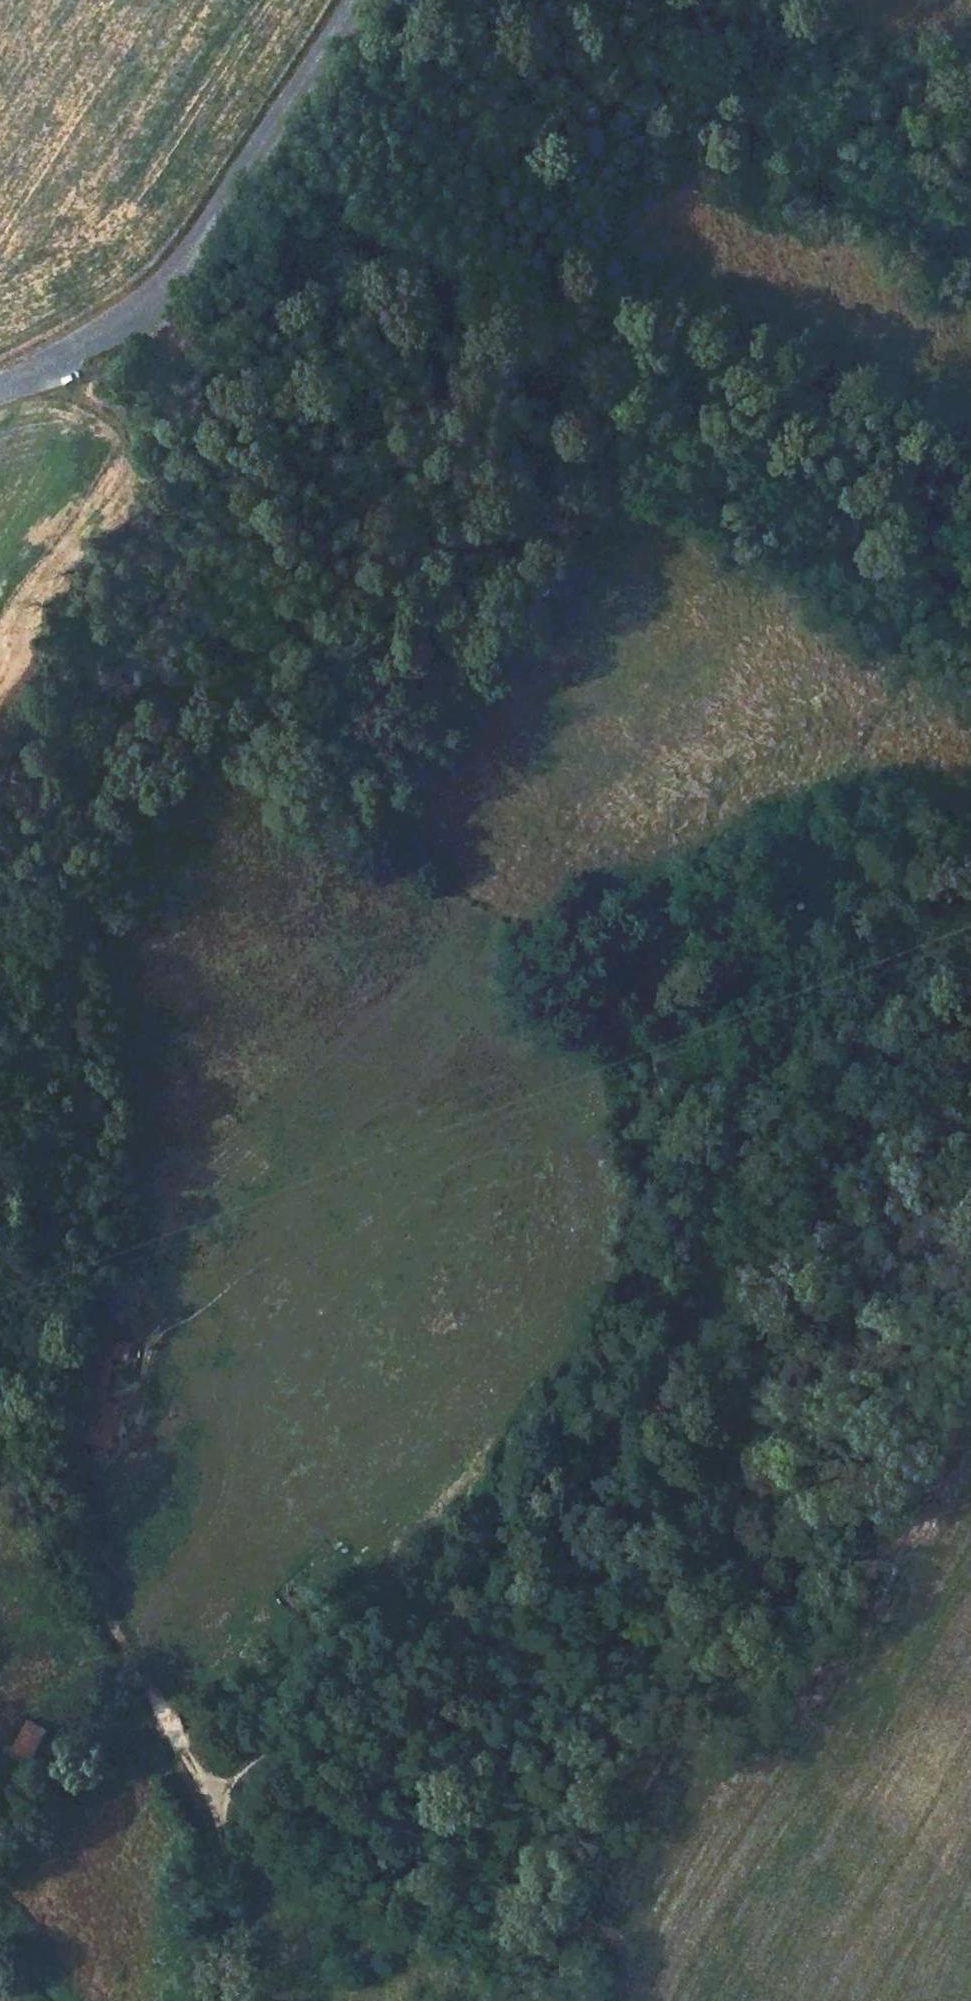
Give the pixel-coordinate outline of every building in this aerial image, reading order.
[(29,1748),(45,1725),(24,1711),(8,1744),(29,1748)]
